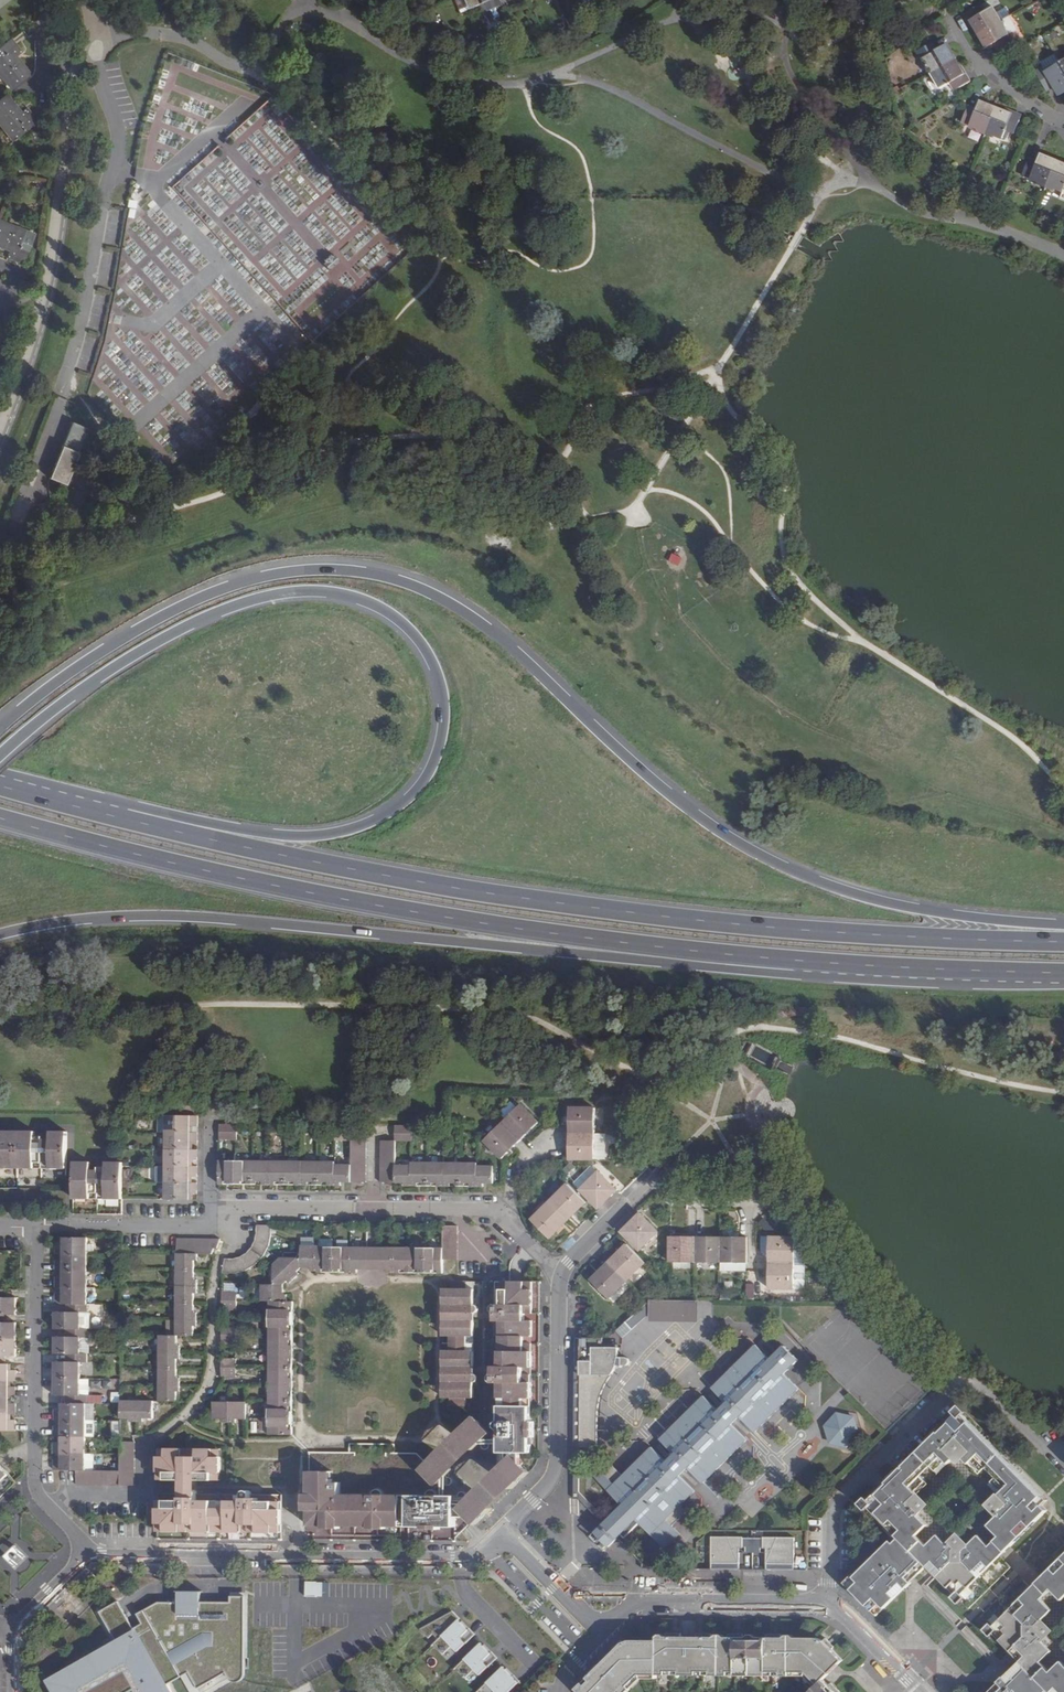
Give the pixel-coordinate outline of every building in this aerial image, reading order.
[(471,9),(482,5),(486,13),(489,20),(502,15),(499,7),(501,6),(499,0),(468,0),(471,9)] [(981,5),(966,14),(971,22),(973,21),(980,34),(1003,21),(995,7),(986,12),(981,5)] [(1015,42),(1003,21),(980,34),(988,48),(996,43),(1000,51),(1015,42)] [(1063,31),(1063,30),(1059,26),(1051,33),(1057,39),(1063,31)] [(11,90),(28,76),(15,59),(22,53),(11,39),(3,45),(0,47),(0,76),(11,90)] [(939,50),(935,43),(919,51),(923,58),(924,58),(934,74),(957,60),(948,44),(939,50)] [(952,83),(957,90),(972,81),(967,73),(965,74),(957,60),(934,74),(942,88),(952,83)] [(1037,72),(1048,91),(1056,87),(1061,95),(1063,93),(1063,66),(1062,63),(1048,72),(1045,67),(1037,72)] [(36,122),(30,114),(26,109),(19,114),(4,95),(0,99),(0,125),(13,141),(36,122)] [(964,123),(988,133),(998,108),(981,101),(978,109),(970,106),(964,123)] [(998,108),(988,133),(1004,139),(1007,131),(1016,134),(1022,118),(998,108)] [(1024,175),(1049,185),(1059,160),(1042,154),(1039,162),(1031,159),(1024,175)] [(1049,185),(1063,191),(1063,162),(1059,160),(1049,185)] [(0,223),(0,247),(9,250),(6,259),(22,265),(28,250),(32,236),(0,223)] [(88,430),(71,423),(49,479),(66,486),(72,471),(88,430)] [(686,558),(674,553),(670,562),(682,567),(686,558)] [(521,1141),(527,1135),(528,1134),(526,1131),(531,1126),(534,1128),(540,1122),(521,1103),(502,1121),(521,1141)] [(569,1134),(594,1134),(595,1105),(570,1105),(570,1116),(573,1116),(573,1124),(569,1124),(569,1125),(569,1134)] [(165,1116),(165,1133),(164,1200),(189,1200),(188,1194),(196,1195),(196,1182),(189,1182),(189,1178),(196,1178),(196,1166),(189,1166),(189,1160),(197,1160),(197,1149),(189,1149),(189,1143),(197,1143),(197,1132),(190,1132),(189,1127),(197,1127),(197,1116),(165,1116)] [(521,1141),(502,1121),(483,1140),(502,1159),(509,1153),(506,1151),(512,1145),(514,1147),(521,1141)] [(237,1140),(237,1124),(220,1124),(220,1141),(237,1140)] [(351,1141),(351,1126),(335,1126),(335,1141),(351,1141)] [(411,1140),(412,1126),(395,1126),(395,1140),(411,1140)] [(526,1131),(528,1134),(534,1128),(531,1126),(526,1131)] [(65,1170),(65,1132),(50,1132),(50,1140),(42,1140),(42,1137),(34,1137),(34,1132),(1,1132),(1,1137),(0,1137),(0,1170),(65,1170)] [(569,1159),(594,1160),(594,1134),(569,1134),(569,1142),(569,1143),(572,1143),(573,1151),(569,1151),(569,1159)] [(366,1140),(351,1141),(350,1164),(334,1164),(334,1161),(219,1161),(219,1186),(341,1186),(341,1182),(365,1182),(366,1140)] [(395,1164),(395,1140),(380,1140),(380,1182),(404,1182),(404,1186),(482,1186),(482,1182),(494,1182),(493,1164),(476,1164),(476,1161),(412,1161),(411,1164),(395,1164)] [(89,1162),(72,1162),(72,1200),(121,1201),(122,1162),(105,1162),(105,1167),(97,1167),(97,1170),(90,1170),(89,1162)] [(568,1162),(561,1167),(566,1171),(572,1166),(568,1162)] [(611,1196),(617,1190),(597,1169),(578,1187),(599,1208),(605,1202),(602,1200),(609,1194),(611,1196)] [(566,1182),(548,1200),(567,1220),(573,1215),(570,1212),(576,1206),(579,1209),(585,1203),(566,1182)] [(567,1220),(548,1200),(529,1218),(549,1238),(555,1232),(552,1230),(558,1224),(561,1226),(567,1220)] [(573,1215),(579,1209),(576,1206),(570,1212),(573,1215)] [(774,1212),(767,1217),(772,1226),(780,1221),(774,1212)] [(641,1213),(640,1214),(635,1219),(636,1221),(630,1227),(629,1225),(622,1232),(640,1251),(659,1232),(641,1213)] [(552,1230),(555,1232),(561,1226),(558,1224),(552,1230)] [(270,1232),(271,1225),(257,1225),(257,1230),(255,1234),(254,1238),(253,1240),(251,1244),(249,1247),(246,1249),(243,1251),(240,1253),(236,1255),(232,1256),(225,1258),(220,1274),(227,1273),(233,1272),(238,1271),(243,1269),(248,1266),(253,1263),(257,1259),(260,1256),(264,1252),(266,1246),(268,1242),(269,1238),(270,1232)] [(388,1272),(443,1272),(444,1260),(458,1260),(458,1231),(442,1231),(442,1246),(378,1246),(378,1269),(388,1269),(388,1272)] [(769,1251),(769,1263),(796,1263),(794,1235),(769,1235),(769,1243),(772,1243),(772,1251),(769,1251)] [(54,1470),(77,1471),(86,1471),(86,1395),(81,1395),(80,1363),(87,1363),(87,1353),(81,1353),(81,1337),(88,1338),(88,1328),(81,1328),(81,1313),(88,1313),(88,1237),(59,1237),(58,1243),(54,1243),(54,1254),(58,1254),(58,1260),(54,1259),(54,1271),(58,1271),(58,1276),(54,1276),(54,1288),(58,1288),(58,1293),(54,1293),(54,1305),(64,1305),(64,1312),(54,1312),(54,1329),(64,1329),(65,1337),(54,1337),(54,1354),(64,1354),(65,1363),(54,1363),(53,1395),(64,1395),(64,1403),(57,1403),(58,1409),(53,1409),(53,1420),(57,1420),(57,1425),(53,1425),(53,1436),(57,1436),(58,1442),(53,1442),(53,1454),(57,1454),(57,1459),(53,1459),(53,1470),(54,1470)] [(670,1262),(696,1263),(696,1237),(687,1237),(687,1240),(678,1240),(678,1237),(670,1237),(670,1262)] [(696,1263),(721,1263),(722,1237),(712,1237),(712,1240),(704,1240),(704,1237),(696,1237),(696,1263)] [(721,1263),(747,1263),(747,1237),(738,1237),(738,1238),(738,1241),(730,1241),(730,1237),(722,1237),(721,1263)] [(211,1254),(216,1239),(177,1239),(177,1254),(176,1254),(176,1335),(193,1335),(193,1325),(198,1325),(197,1312),(193,1311),(193,1294),(198,1294),(198,1278),(194,1277),(193,1259),(199,1259),(199,1254),(211,1254)] [(613,1255),(608,1261),(627,1281),(644,1264),(625,1244),(619,1249),(621,1251),(616,1257),(613,1255)] [(357,1269),(368,1269),(368,1246),(301,1246),(300,1258),(280,1257),(273,1264),(273,1285),(261,1285),(261,1301),(269,1301),(266,1435),(292,1435),(293,1301),(286,1300),(286,1294),(283,1294),(283,1284),(288,1279),(291,1282),(300,1274),(298,1271),(300,1268),(301,1269),(309,1269),(309,1271),(321,1271),(321,1269),(330,1269),(330,1271),(357,1272),(357,1269)] [(368,1269),(378,1269),(378,1246),(368,1246),(368,1269)] [(627,1281),(608,1261),(602,1266),(604,1269),(598,1275),(596,1272),(588,1279),(608,1299),(627,1281)] [(796,1288),(796,1263),(769,1263),(769,1272),(769,1288),(796,1288)] [(604,1269),(602,1266),(596,1272),(598,1275),(604,1269)] [(443,1382),(442,1398),(450,1399),(450,1405),(466,1406),(466,1398),(474,1398),(475,1288),(468,1288),(468,1281),(451,1281),(451,1288),(444,1288),(443,1289),(443,1304),(451,1304),(451,1319),(443,1319),(443,1335),(450,1336),(450,1350),(443,1350),(443,1367),(450,1367),(450,1382),(443,1382)] [(489,1437),(491,1433),(474,1415),(456,1433),(474,1451),(483,1443),(499,1442),(499,1452),(534,1452),(534,1439),(535,1440),(535,1419),(534,1419),(533,1381),(526,1381),(526,1367),(533,1367),(533,1350),(526,1350),(526,1336),(533,1335),(533,1319),(527,1319),(527,1306),(533,1306),(533,1282),(510,1282),(499,1282),(500,1304),(495,1305),(493,1305),(492,1306),(491,1308),(491,1310),(492,1311),(493,1313),(495,1313),(495,1321),(501,1321),(500,1336),(500,1351),(500,1365),(494,1365),(494,1373),(493,1375),(491,1375),(490,1377),(489,1378),(489,1380),(490,1381),(491,1382),(493,1383),(495,1383),(499,1383),(499,1418),(497,1419),(496,1419),(495,1420),(494,1421),(494,1422),(494,1424),(494,1426),(495,1427),(496,1428),(497,1428),(499,1429),(499,1437),(489,1437)] [(15,1430),(15,1420),(8,1420),(8,1414),(15,1414),(16,1403),(8,1403),(8,1398),(16,1398),(15,1386),(9,1386),(8,1380),(16,1380),(16,1369),(8,1369),(8,1364),(5,1364),(5,1357),(16,1357),(16,1324),(5,1323),(5,1315),(16,1315),(16,1298),(5,1298),(5,1290),(0,1290),(0,1430),(15,1430)] [(237,1291),(221,1291),(221,1309),(237,1309),(237,1291)] [(645,1302),(616,1330),(623,1337),(649,1311),(652,1308),(650,1306),(645,1302)] [(648,1323),(696,1322),(697,1303),(650,1306),(652,1308),(649,1311),(648,1323)] [(237,1325),(221,1326),(222,1342),(237,1342),(237,1325)] [(699,1374),(713,1389),(757,1346),(743,1331),(699,1374)] [(176,1345),(176,1335),(158,1334),(158,1400),(176,1401),(176,1391),(180,1391),(181,1377),(176,1377),(176,1360),(181,1359),(181,1344),(176,1345)] [(575,1347),(601,1347),(602,1338),(589,1338),(580,1338),(575,1338),(575,1347)] [(608,1520),(604,1524),(595,1532),(609,1547),(618,1539),(638,1521),(666,1551),(682,1536),(672,1526),(687,1513),(681,1507),(695,1493),(681,1479),(691,1470),(704,1484),(748,1442),(733,1427),(742,1419),(756,1433),(799,1391),(785,1376),(800,1361),(786,1346),(771,1360),(757,1346),(713,1389),(727,1404),(719,1412),(705,1397),(661,1440),(676,1454),(666,1463),(653,1448),(625,1476),(611,1461),(595,1477),(623,1505),(608,1520)] [(575,1347),(576,1448),(581,1447),(590,1447),(591,1443),(599,1443),(599,1428),(600,1406),(601,1400),(603,1394),(606,1386),(610,1380),(613,1373),(616,1369),(618,1364),(618,1359),(619,1353),(617,1347),(601,1347),(575,1347)] [(236,1358),(221,1358),(221,1377),(236,1377),(236,1358)] [(647,1425),(661,1440),(705,1397),(691,1382),(647,1425)] [(813,1405),(799,1391),(756,1433),(770,1448),(813,1405)] [(88,1404),(104,1403),(103,1395),(88,1395),(88,1404)] [(153,1401),(121,1401),(121,1419),(129,1419),(129,1423),(144,1423),(143,1418),(154,1418),(153,1401)] [(247,1401),(212,1401),(212,1419),(222,1419),(222,1423),(236,1423),(236,1419),(246,1419),(247,1401)] [(929,1444),(898,1475),(895,1472),(860,1505),(894,1540),(847,1586),(879,1618),(907,1591),(908,1591),(914,1586),(912,1585),(929,1570),(956,1597),(953,1599),(960,1606),(966,1600),(963,1597),(971,1590),(1049,1514),(1044,1508),(1049,1504),(990,1443),(993,1440),(961,1407),(927,1441),(929,1444)] [(827,1431),(832,1445),(845,1450),(858,1437),(853,1423),(840,1419),(827,1431)] [(114,1434),(122,1433),(121,1420),(113,1422),(114,1434)] [(439,1451),(456,1469),(464,1461),(474,1451),(456,1433),(446,1444),(439,1451)] [(638,1434),(611,1461),(625,1476),(653,1448),(638,1434)] [(135,1486),(135,1441),(121,1441),(120,1471),(86,1471),(77,1471),(77,1485),(135,1486)] [(748,1442),(704,1484),(719,1499),(761,1457),(748,1442)] [(576,1448),(575,1499),(579,1499),(604,1524),(608,1520),(581,1491),(581,1447),(576,1448)] [(158,1538),(282,1539),(282,1495),(252,1494),(251,1492),(250,1491),(249,1490),(247,1490),(246,1490),(245,1490),(244,1490),(243,1491),(243,1492),(242,1493),(242,1495),(197,1494),(197,1481),(212,1481),(212,1473),(219,1473),(220,1457),(212,1457),(212,1449),(158,1449),(157,1449),(157,1481),(180,1481),(180,1494),(158,1494),(158,1538)] [(420,1469),(428,1476),(438,1486),(456,1469),(439,1451),(428,1462),(420,1469)] [(400,1494),(428,1476),(420,1469),(428,1462),(419,1453),(395,1453),(350,1452),(309,1452),(309,1471),(333,1472),(333,1483),(341,1483),(341,1494),(400,1494)] [(495,1472),(512,1490),(530,1472),(514,1454),(495,1472)] [(9,1476),(0,1467),(0,1485),(9,1476)] [(403,1494),(400,1494),(341,1494),(341,1483),(333,1483),(333,1472),(309,1471),(308,1493),(304,1493),(304,1510),(309,1510),(309,1526),(323,1527),(323,1529),(341,1529),(341,1526),(367,1526),(367,1529),(385,1529),(385,1526),(403,1526),(402,1517),(411,1517),(410,1526),(424,1526),(424,1529),(440,1528),(440,1526),(456,1526),(456,1494),(411,1494),(411,1504),(403,1504),(403,1494)] [(476,1490),(494,1508),(502,1500),(512,1490),(495,1472),(484,1483),(476,1490)] [(458,1508),(473,1523),(476,1526),(494,1508),(476,1490),(458,1508)] [(672,1526),(682,1536),(710,1508),(695,1493),(681,1507),(687,1513),(672,1526)] [(22,1538),(3,1544),(10,1564),(28,1558),(22,1538)] [(714,1538),(713,1569),(740,1570),(741,1555),(766,1555),(766,1570),(794,1570),(795,1539),(763,1538),(763,1540),(745,1539),(745,1538),(714,1538)] [(1005,1679),(1004,1678),(998,1684),(999,1685),(992,1691),(1063,1691),(1063,1667),(1062,1665),(1050,1676),(1041,1667),(1053,1655),(1042,1645),(1045,1642),(1035,1632),(1054,1614),(1044,1603),(1054,1593),(1063,1604),(1063,1603),(1063,1561),(1001,1622),(994,1629),(992,1626),(985,1633),(991,1639),(994,1636),(1021,1664),(1005,1679)] [(307,1581),(307,1595),(323,1596),(324,1581),(307,1581)] [(971,1590),(963,1597),(966,1600),(968,1602),(976,1595),(971,1590)] [(169,1685),(189,1674),(198,1690),(204,1686),(224,1675),(227,1680),(229,1682),(231,1683),(234,1684),(236,1683),(238,1683),(240,1682),(242,1680),(244,1678),(244,1676),(245,1675),(244,1598),(230,1598),(230,1603),(201,1602),(200,1593),(179,1592),(179,1602),(160,1602),(137,1614),(143,1624),(134,1629),(118,1602),(100,1611),(116,1641),(47,1680),(53,1691),(173,1691),(169,1685)] [(455,1650),(475,1639),(458,1608),(423,1627),(439,1654),(453,1646),(455,1650)] [(992,1626),(994,1629),(1001,1622),(997,1618),(990,1624),(992,1626)] [(845,1661),(826,1641),(820,1637),(796,1638),(796,1634),(786,1634),(786,1638),(766,1637),(766,1640),(739,1639),(739,1638),(727,1638),(727,1635),(717,1635),(717,1638),(666,1638),(666,1635),(658,1635),(658,1640),(634,1641),(624,1645),(578,1690),(581,1691),(631,1691),(645,1679),(658,1679),(658,1677),(805,1675),(817,1688),(812,1691),(840,1691),(838,1690),(834,1686),(833,1685),(831,1687),(825,1681),(845,1661)] [(471,1685),(499,1656),(483,1640),(455,1669),(471,1685)]
